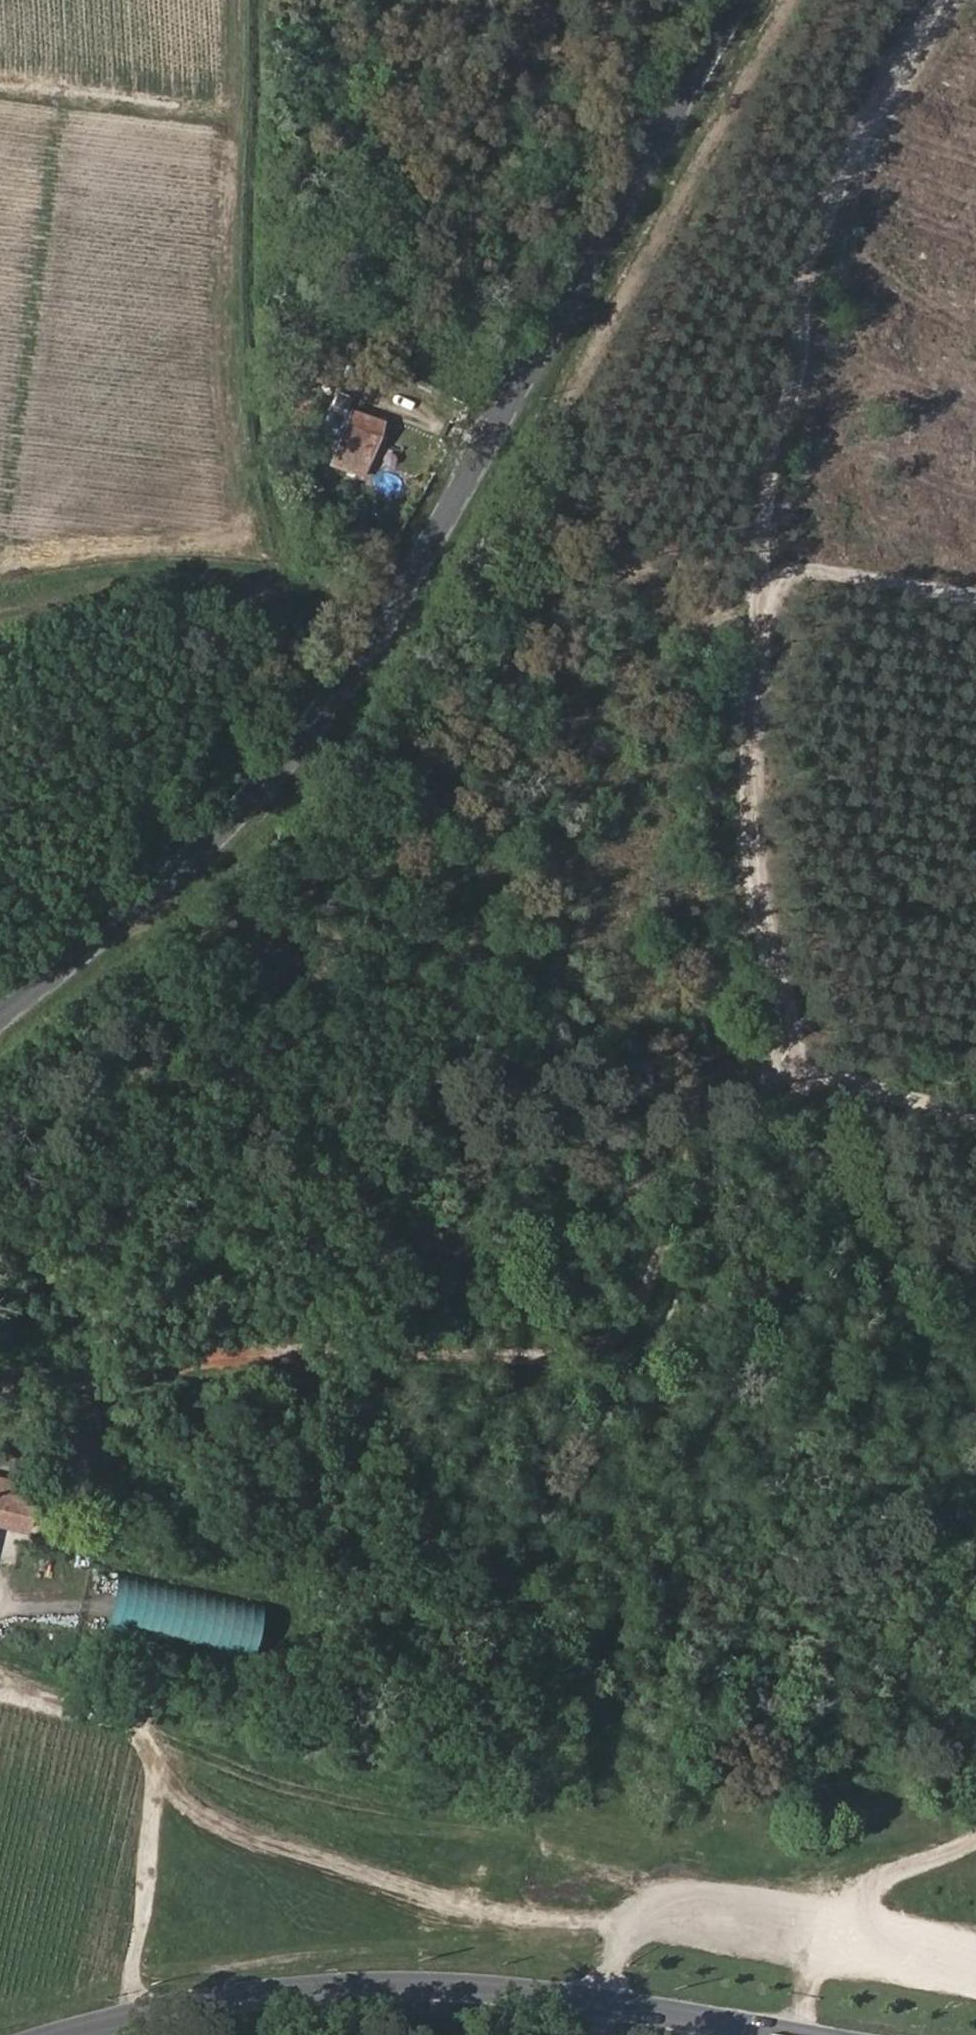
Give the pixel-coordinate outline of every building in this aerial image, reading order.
[(336,394),(328,418),(344,423),(351,399),(336,394)] [(361,475),(380,422),(351,411),(332,464),(361,475)] [(24,1528),(31,1499),(0,1492),(0,1522),(24,1528)]
